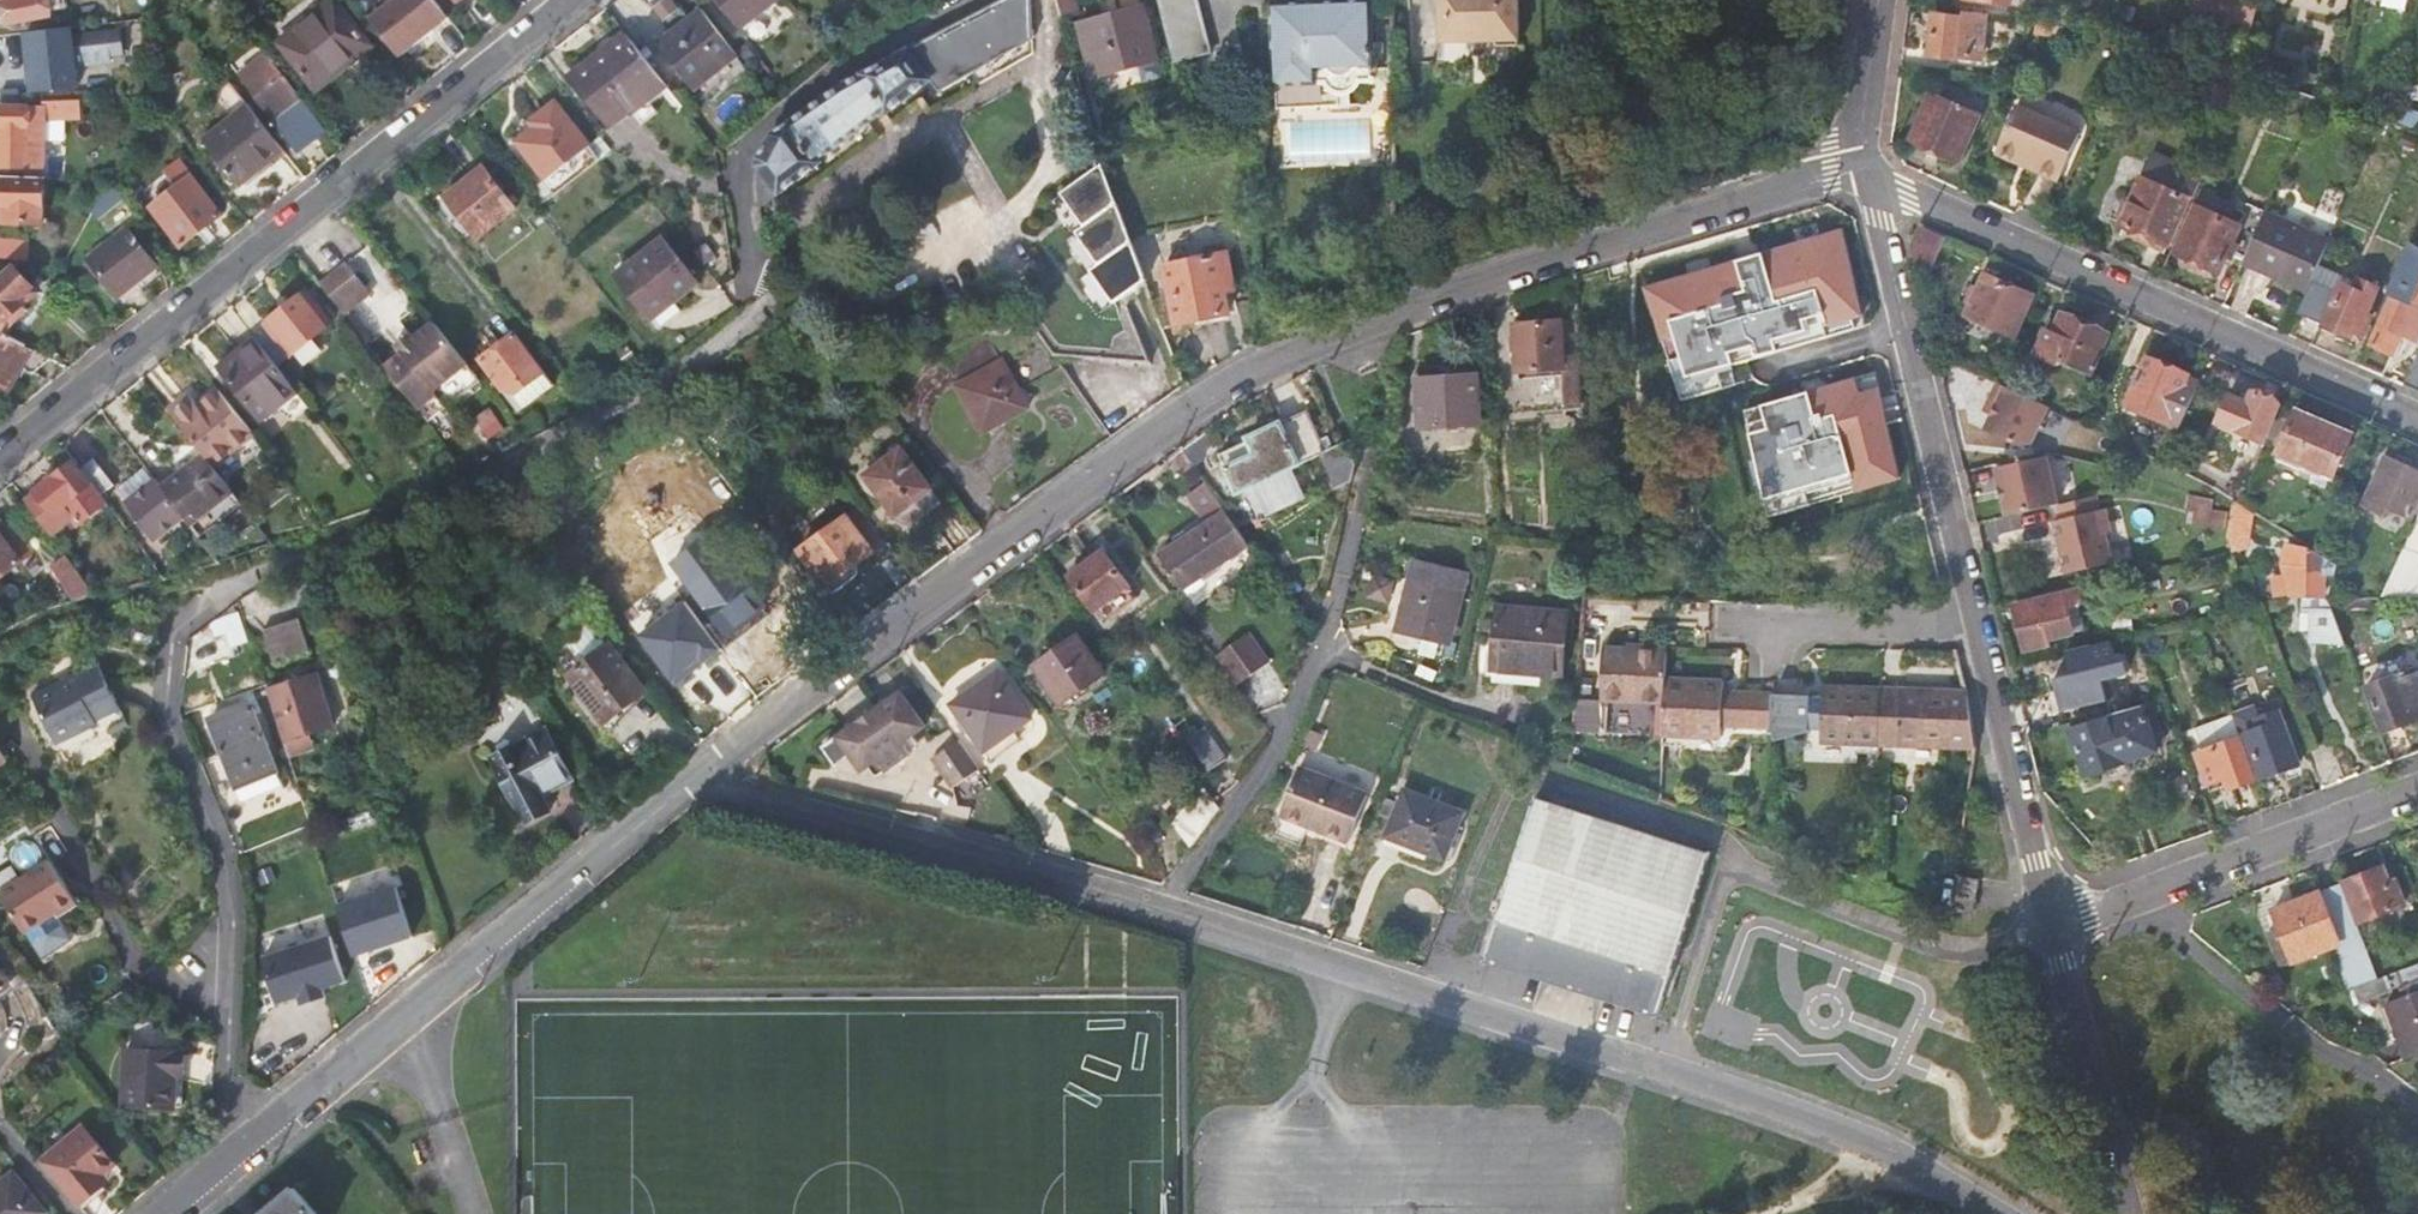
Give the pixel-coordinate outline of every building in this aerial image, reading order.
[(48,0),(5,0),(9,24),(52,16),(48,0)] [(281,43),(316,86),(353,56),(356,61),(374,47),(336,0),(335,0),(281,43)] [(442,11),(433,0),(374,0),(373,1),(405,41),(442,11)] [(784,0),(721,0),(745,30),(784,0)] [(1030,0),(1010,0),(986,13),(938,38),(963,85),(1036,47),(1030,0)] [(1173,66),(1211,57),(1197,0),(1156,0),(1173,66)] [(1519,47),(1518,0),(1440,0),(1440,42),(1492,42),(1498,47),(1519,47)] [(2189,19),(2236,30),(2246,33),(2250,18),(2255,0),(2193,0),(2189,19)] [(1366,4),(1271,6),(1273,109),(1347,108),(1347,94),(1349,93),(1352,92),(1353,90),(1355,88),(1355,85),(1355,83),(1368,83),(1366,4)] [(695,91),(739,56),(702,9),(658,44),(695,91)] [(1080,27),(1094,80),(1157,64),(1143,11),(1080,27)] [(1979,59),(1984,15),(1961,12),(1960,17),(1933,12),(1928,56),(1954,59),(1955,57),(1979,59)] [(72,39),(29,45),(32,69),(29,69),(28,73),(29,87),(32,92),(77,87),(75,66),(110,61),(109,55),(123,53),(120,32),(72,38),(72,39)] [(610,127),(664,85),(625,35),(571,77),(610,127)] [(942,96),(963,85),(938,38),(866,75),(845,86),(773,135),(761,158),(757,198),(759,211),(823,166),(820,162),(886,114),(889,117),(933,85),(942,96)] [(300,151),(328,129),(287,77),(269,53),(241,76),(300,151)] [(2202,63),(2179,55),(2174,68),(2198,75),(2202,63)] [(2274,105),(2306,116),(2313,98),(2280,87),(2274,105)] [(1929,92),(1909,138),(1957,159),(1977,113),(1929,92)] [(533,126),(516,140),(549,183),(590,150),(551,101),(527,120),(533,126)] [(2034,171),(2049,177),(2070,129),(2016,106),(1996,154),(2019,165),(2020,161),(2035,167),(2034,171)] [(256,169),(282,148),(250,107),(205,143),(240,187),(258,172),(256,169)] [(1,108),(0,160),(0,167),(43,168),(44,109),(1,108)] [(2079,133),(2070,129),(2049,177),(2059,181),(2079,133)] [(51,140),(50,164),(65,164),(66,141),(51,140)] [(182,247),(222,216),(179,163),(165,173),(176,187),(151,208),(182,247)] [(481,241),(519,212),(486,170),(470,183),(474,188),(452,204),(481,241)] [(2141,176),(2119,225),(2148,238),(2146,245),(2162,252),(2165,246),(2167,246),(2188,196),(2141,176)] [(2,226),(17,227),(18,224),(42,225),(43,184),(0,183),(0,223),(2,223),(2,226)] [(101,217),(123,199),(110,183),(95,209),(101,217)] [(2228,252),(2245,259),(2265,211),(2246,202),(2237,224),(2195,206),(2174,254),(2178,255),(2180,265),(2207,276),(2212,272),(2219,274),(2228,252)] [(96,221),(101,217),(95,209),(91,215),(96,221)] [(2243,262),(2308,291),(2314,276),(2330,241),(2265,211),(2245,259),(2243,262)] [(1106,245),(1128,237),(1120,216),(1098,224),(1106,245)] [(88,260),(118,298),(169,257),(139,220),(88,260)] [(1757,264),(1748,227),(1711,238),(1657,253),(1666,286),(1722,269),(1726,295),(1768,289),(1772,306),(1839,294),(1832,252),(1757,264)] [(1946,287),(1964,247),(1936,234),(1924,262),(1926,278),(1946,287)] [(655,326),(700,288),(661,242),(617,281),(655,326)] [(0,244),(0,261),(26,264),(27,246),(0,244)] [(1231,313),(1226,292),(1238,289),(1229,252),(1165,269),(1179,327),(1231,313)] [(346,266),(320,287),(344,317),(370,296),(346,266)] [(9,338),(14,329),(30,314),(18,299),(31,287),(14,269),(0,282),(0,334),(9,338)] [(2030,296),(1983,276),(1973,297),(1968,295),(1964,304),(1969,307),(1964,317),(2011,337),(2030,296)] [(2340,288),(2314,276),(2308,291),(2299,312),(2360,339),(2371,315),(2367,312),(2378,285),(2360,276),(2355,287),(2342,283),(2340,288)] [(2391,286),(2378,316),(2384,320),(2374,344),(2395,355),(2408,327),(2417,331),(2417,282),(2412,295),(2391,286)] [(270,331),(257,341),(258,343),(277,368),(332,324),(309,295),(267,328),(270,331)] [(2108,335),(2061,315),(2052,334),(2044,330),(2042,336),(2044,337),(2035,357),(2057,366),(2061,360),(2091,373),(2108,335)] [(429,424),(481,382),(434,324),(399,352),(402,356),(385,369),(429,424)] [(1564,409),(1583,408),(1578,325),(1513,327),(1515,374),(1562,371),(1564,409)] [(481,361),(520,411),(553,385),(514,335),(481,361)] [(55,361),(34,351),(33,355),(0,338),(0,384),(12,390),(23,369),(33,374),(55,361)] [(942,363),(982,435),(1027,410),(986,338),(942,363)] [(263,424),(299,395),(277,368),(258,343),(222,371),(263,424)] [(2404,385),(2417,391),(2417,354),(2404,385)] [(2127,406),(2179,429),(2200,381),(2147,360),(2127,406)] [(1417,378),(1419,427),(1476,425),(1474,377),(1417,378)] [(2048,406),(1996,383),(1988,400),(1997,404),(1992,415),(1985,430),(2021,446),(2031,444),(2048,406)] [(2220,424),(2261,441),(2278,404),(2253,392),(2248,403),(2231,396),(2220,424)] [(190,398),(168,415),(204,460),(213,472),(255,438),(221,395),(200,411),(190,398)] [(1997,404),(1988,400),(1983,411),(1992,415),(1997,404)] [(470,421),(478,434),(482,432),(488,441),(503,432),(490,409),(470,421)] [(2294,412),(2274,459),(2322,481),(2325,475),(2333,478),(2350,437),(2294,412)] [(1333,491),(1351,482),(1355,469),(1344,446),(1325,456),(1305,414),(1246,444),(1247,446),(1219,460),(1237,497),(1318,459),(1333,491)] [(2411,470),(2415,460),(2394,450),(2390,459),(2386,457),(2364,508),(2383,517),(2387,510),(2412,522),(2417,508),(2417,473),(2411,470)] [(943,507),(901,452),(866,479),(901,524),(906,527),(911,528),(915,527),(920,524),(943,507)] [(2061,499),(2077,497),(2072,454),(2055,456),(2061,499)] [(2057,504),(2045,457),(1995,469),(2006,516),(2055,504),(2057,504)] [(204,460),(162,491),(184,519),(192,528),(232,496),(213,472),(204,460)] [(91,461),(79,471),(108,508),(120,498),(91,461)] [(45,531),(68,513),(78,525),(103,506),(71,466),(24,504),(45,531)] [(155,541),(184,519),(162,491),(156,483),(127,505),(155,541)] [(1187,597),(1251,551),(1225,516),(1205,488),(1188,500),(1209,528),(1162,561),(1187,597)] [(2055,504),(2059,520),(2097,511),(2093,495),(2057,504),(2055,504)] [(2249,547),(2251,512),(2240,504),(2232,499),(2228,537),(2233,550),(2249,547)] [(2194,528),(2225,531),(2227,513),(2212,511),(2212,502),(2197,500),(2194,528)] [(2059,520),(2053,522),(2066,574),(2112,562),(2104,533),(2110,532),(2104,509),(2097,511),(2059,520)] [(802,554),(828,590),(875,556),(847,519),(802,554)] [(0,525),(0,540),(4,545),(13,539),(1,524),(0,525)] [(13,539),(4,545),(0,540),(0,582),(29,560),(13,539)] [(2324,574),(2333,575),(2335,567),(2306,548),(2285,546),(2282,564),(2290,596),(2322,597),(2324,574)] [(1134,601),(1101,555),(1066,579),(1100,626),(1134,601)] [(56,570),(83,603),(99,599),(68,561),(56,570)] [(1439,658),(1443,642),(1448,644),(1465,579),(1416,565),(1399,631),(1417,636),(1414,650),(1439,658)] [(1389,601),(1394,578),(1375,574),(1370,597),(1389,601)] [(748,585),(711,612),(731,637),(767,610),(748,585)] [(2082,607),(2078,589),(2048,596),(2049,600),(2016,608),(2028,653),(2052,647),(2051,641),(2076,635),(2070,610),(2082,607)] [(640,630),(676,684),(725,651),(690,598),(640,630)] [(2312,609),(2313,641),(2339,640),(2338,608),(2312,609)] [(1496,610),(1493,651),(1491,672),(1559,678),(1564,615),(1496,610)] [(301,623),(265,635),(275,668),(311,656),(301,623)] [(1074,641),(1035,668),(1060,705),(1100,677),(1074,641)] [(1252,642),(1233,656),(1254,685),(1273,671),(1252,642)] [(2066,655),(2071,677),(2055,681),(2062,710),(2105,699),(2101,682),(2127,675),(2123,658),(2112,661),(2108,645),(2066,655)] [(571,676),(604,723),(642,696),(609,649),(571,676)] [(1233,656),(1220,665),(1242,694),(1254,685),(1233,656)] [(1603,707),(1666,714),(1669,680),(1671,662),(1609,657),(1603,707)] [(97,660),(33,694),(58,741),(99,721),(96,716),(120,704),(97,660)] [(2379,735),(2390,766),(2414,757),(2402,726),(2417,720),(2417,669),(2368,688),(2385,732),(2379,735)] [(996,675),(951,706),(982,754),(1029,721),(996,675)] [(318,679),(268,695),(289,762),(312,755),(315,748),(312,739),(335,732),(318,679)] [(1726,726),(1775,731),(1777,699),(1729,695),(1729,685),(1669,680),(1666,714),(1664,732),(1724,739),(1726,726)] [(1825,748),(1883,754),(1887,699),(1828,693),(1828,703),(1777,699),(1775,731),(1825,736),(1825,748)] [(899,694),(821,751),(835,769),(849,759),(860,775),(876,763),(884,774),(911,755),(903,744),(924,728),(899,694)] [(495,755),(544,721),(527,697),(478,731),(495,755)] [(1602,732),(1603,698),(1578,697),(1577,732),(1602,732)] [(1883,754),(1975,762),(1975,761),(1973,715),(1971,707),(1887,699),(1883,754)] [(234,792),(276,776),(249,708),(207,725),(234,792)] [(2143,708),(2069,731),(2081,775),(2157,752),(2143,708)] [(2264,777),(2258,780),(2271,812),(2287,806),(2274,774),(2299,764),(2279,714),(2259,721),(2254,709),(2233,716),(2242,738),(2248,736),(2264,777)] [(1201,728),(1184,740),(1207,772),(1224,760),(1201,728)] [(494,762),(525,825),(549,813),(541,796),(568,782),(545,735),(494,762)] [(2255,782),(2239,742),(2196,758),(2212,794),(2227,788),(2229,793),(2255,782)] [(9,759),(0,743),(0,765),(9,759)] [(977,772),(956,743),(929,763),(951,792),(977,772)] [(1361,799),(1294,773),(1276,822),(1342,847),(1361,799)] [(1168,825),(1189,849),(1210,821),(1217,811),(1198,784),(1168,825)] [(1463,815),(1404,791),(1385,839),(1445,863),(1463,815)] [(1535,803),(1482,962),(1653,1019),(1706,859),(1535,803)] [(78,900),(53,862),(2,894),(41,955),(72,935),(58,912),(78,900)] [(2344,885),(2358,924),(2403,907),(2396,888),(2390,889),(2383,871),(2344,885)] [(338,904),(357,956),(416,934),(397,882),(338,904)] [(1975,884),(1959,882),(1954,916),(1971,918),(1975,884)] [(2339,888),(2318,896),(2338,947),(2333,948),(2349,992),(2376,981),(2339,888)] [(2294,964),(2333,948),(2338,947),(2318,896),(2275,913),(2281,928),(2294,964)] [(2284,967),(2294,964),(2281,928),(2271,932),(2284,967)] [(293,1020),(311,1014),(302,985),(284,991),(293,1020)] [(2397,1065),(2417,1057),(2417,995),(2415,996),(2411,987),(2393,995),(2397,1003),(2377,1011),(2397,1065)] [(127,1053),(126,1107),(176,1109),(177,1078),(185,1078),(185,1055),(127,1053)] [(81,1208),(100,1192),(93,1185),(98,1180),(115,1167),(87,1131),(45,1165),(81,1208)] [(105,1188),(98,1180),(93,1185),(100,1192),(105,1188)] [(0,1192),(0,1213),(37,1213),(13,1182),(0,1192)] [(271,1213),(309,1213),(295,1195),(271,1213)]
